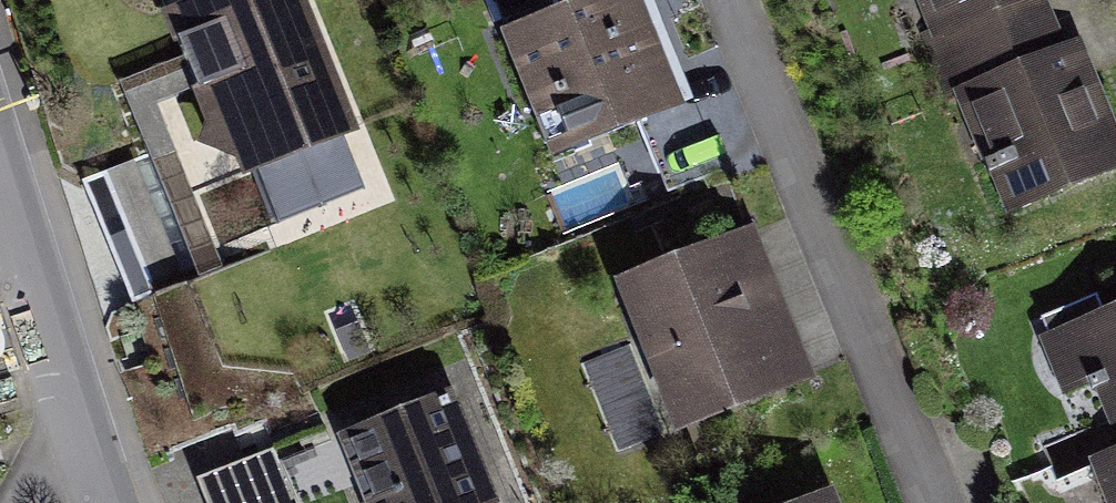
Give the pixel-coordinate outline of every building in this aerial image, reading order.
[(176,23),(231,183),(355,141),(306,0),(243,0),(176,23)] [(519,35),(561,152),(680,110),(641,0),(617,0),(519,35)] [(997,232),(1115,191),(1115,105),(1096,47),(1074,55),(1055,0),(916,0),(997,232)] [(124,90),(156,155),(185,141),(153,75),(124,90)] [(211,252),(167,151),(115,173),(159,274),(211,252)] [(760,244),(632,290),(685,437),(813,391),(760,244)] [(1072,338),(1108,432),(1115,429),(1115,322),(1072,338)] [(347,441),(371,502),(490,502),(451,401),(347,441)] [(271,450),(200,475),(210,502),(290,502),(271,450)] [(1096,465),(1111,502),(1115,502),(1115,457),(1096,465)]
